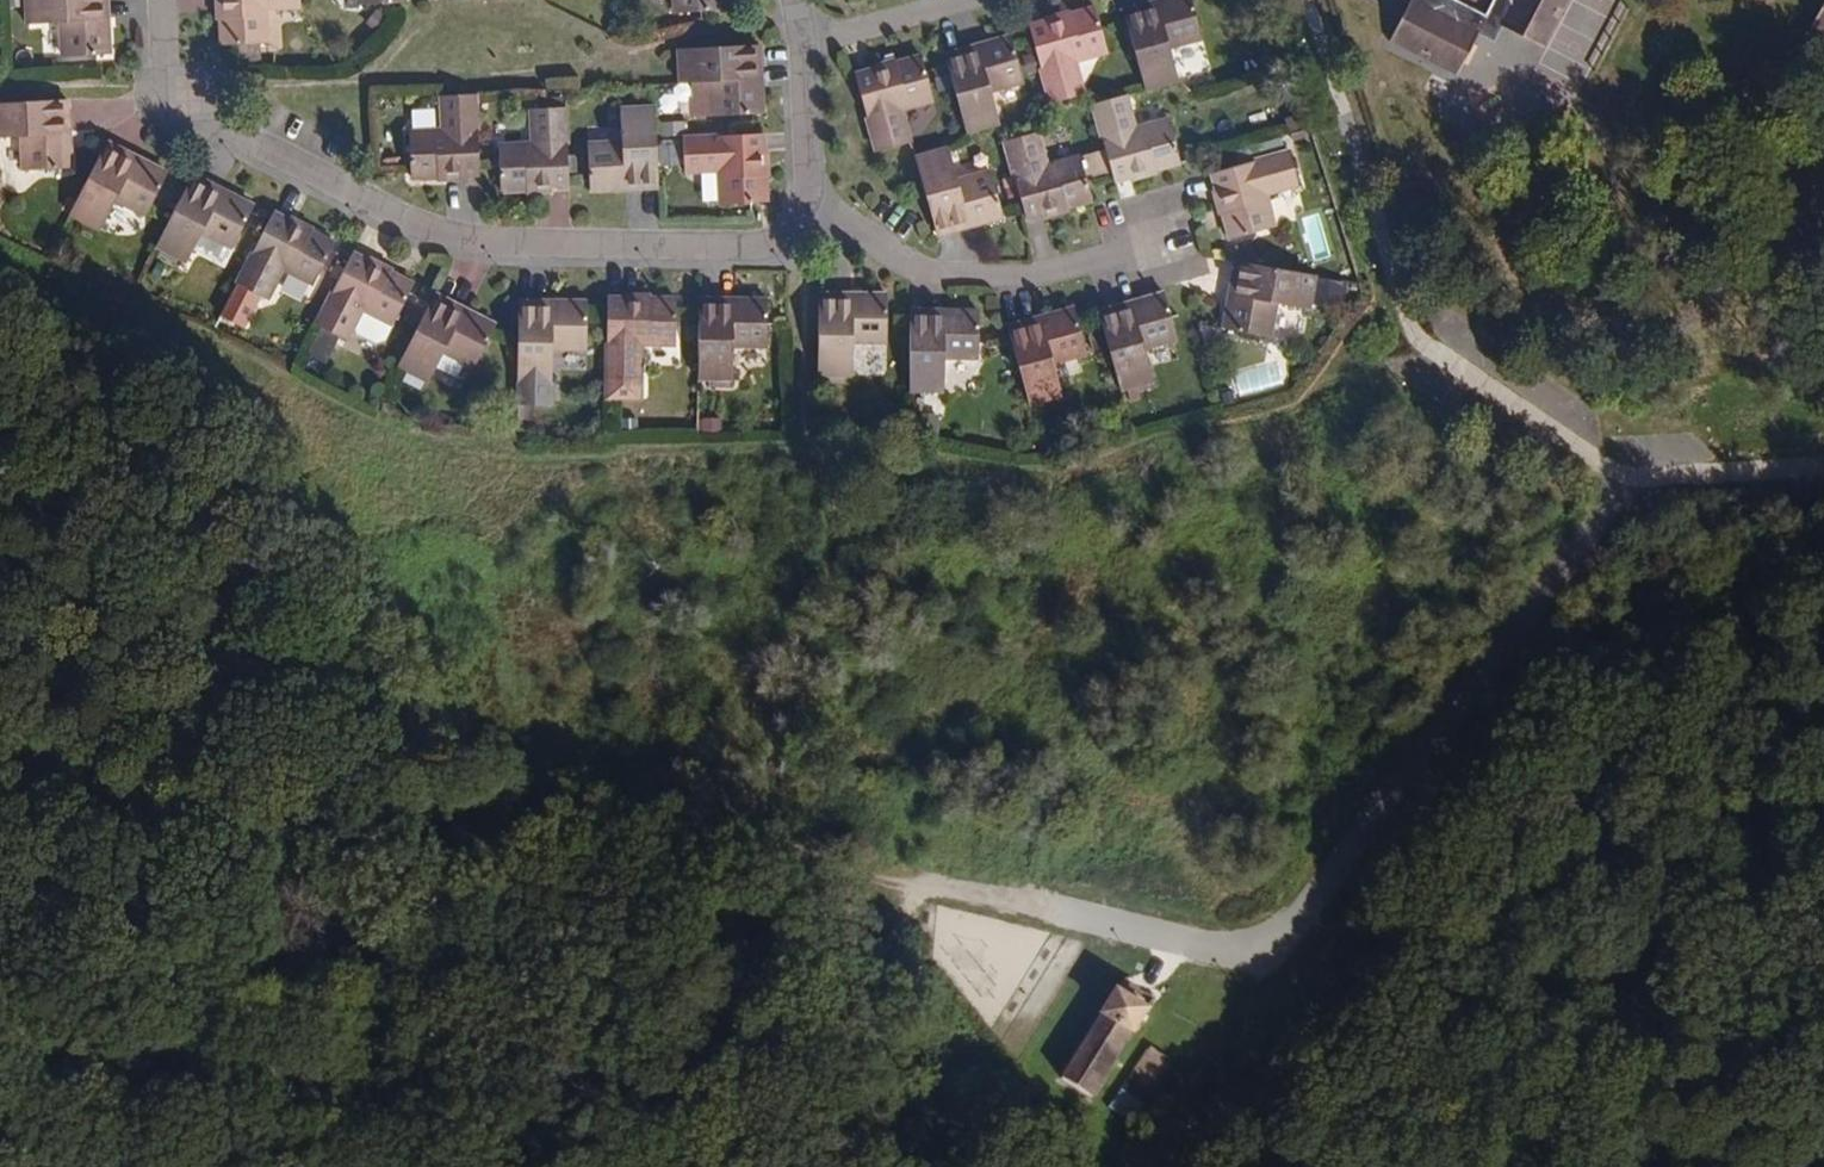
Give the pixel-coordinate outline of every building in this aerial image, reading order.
[(23,25),(59,23),(60,58),(108,56),(107,29),(104,29),(102,0),(22,0),(23,25)] [(224,19),(220,19),(221,47),(267,44),(265,9),(300,7),(300,0),(223,0),(224,19)] [(674,15),(720,11),(719,0),(672,0),(674,15)] [(1191,0),(1170,0),(1163,2),(1164,5),(1123,16),(1146,91),(1180,81),(1169,48),(1203,38),(1191,0)] [(1477,34),(1478,32),(1459,22),(1455,10),(1442,3),(1431,7),(1417,0),(1407,0),(1389,35),(1457,71),(1477,34)] [(1431,7),(1442,3),(1455,10),(1459,22),(1478,32),(1477,34),(1493,43),(1502,27),(1500,25),(1510,7),(1508,0),(1490,0),(1484,13),(1459,0),(1417,0),(1431,7)] [(1510,7),(1500,25),(1502,27),(1539,46),(1563,0),(1508,0),(1510,7)] [(1811,26),(1823,33),(1823,2),(1811,26)] [(1106,53),(1100,32),(1094,9),(1067,16),(1068,21),(1047,26),(1046,22),(1028,27),(1050,105),(1082,96),(1073,62),(1106,53)] [(942,60),(945,69),(964,134),(998,125),(988,92),(1022,83),(1012,50),(1009,38),(983,45),(984,49),(942,60)] [(756,88),(753,46),(676,50),(678,85),(712,83),(715,117),(751,115),(760,114),(759,88),(756,88)] [(933,102),(925,75),(919,57),(894,65),(894,68),(853,79),(875,153),(909,144),(899,111),(933,102)] [(441,132),(407,134),(409,179),(436,178),(436,173),(458,172),(458,177),(477,176),(474,96),(440,98),(441,132)] [(1150,168),(1151,172),(1180,165),(1168,120),(1134,130),(1126,96),(1092,105),(1111,184),(1130,179),(1128,174),(1150,168)] [(63,100),(0,104),(0,139),(21,137),(23,172),(70,169),(68,143),(65,143),(63,100)] [(657,185),(652,106),(618,108),(620,143),(585,145),(588,192),(615,190),(614,187),(657,185)] [(568,189),(564,108),(530,110),(531,145),(497,146),(499,193),(527,191),(527,186),(549,185),(549,190),(568,189)] [(718,171),(720,206),(767,204),(765,175),(761,176),(759,153),(764,153),(762,134),(681,138),(684,173),(718,171)] [(1045,167),(1036,134),(1003,142),(1024,221),(1042,216),(1041,212),(1063,206),(1063,210),(1090,203),(1078,158),(1045,167)] [(143,166),(105,147),(67,216),(98,232),(115,201),(146,216),(167,175),(144,164),(143,166)] [(1002,219),(990,173),(956,183),(946,149),(912,159),(933,234),(975,223),(976,226),(1002,219)] [(1209,176),(1214,194),(1218,193),(1224,214),(1219,215),(1227,241),(1239,238),(1272,229),(1263,196),(1296,187),(1288,154),(1209,176)] [(201,233),(232,248),(250,212),(253,206),(229,194),(228,197),(189,179),(155,249),(186,264),(201,233)] [(282,271),(313,286),(331,251),(334,245),(309,232),(307,236),(287,226),(289,222),(273,213),(236,285),(267,302),(282,271)] [(1313,262),(1332,257),(1321,214),(1302,218),(1313,262)] [(361,311),(392,327),(409,294),(413,286),(388,273),(386,277),(366,267),(368,262),(351,254),(314,327),(345,342),(361,311)] [(1220,332),(1266,341),(1272,306),(1307,312),(1313,278),(1235,264),(1227,306),(1224,306),(1220,332)] [(885,342),(885,321),(885,296),(859,296),(859,299),(817,299),(816,377),(851,376),(851,342),(885,342)] [(1142,350),(1176,340),(1163,296),(1137,303),(1138,305),(1096,317),(1118,392),(1152,384),(1142,350)] [(443,354),(473,370),(494,328),(471,316),(469,319),(432,298),(396,369),(426,384),(443,354)] [(639,347),(674,347),(674,311),(674,301),(645,300),(645,305),(623,305),(622,300),(604,300),(604,381),(639,382),(639,347)] [(731,347),(765,347),(765,326),(765,300),(738,300),(738,304),(696,304),(696,382),(731,382),(731,347)] [(550,350),(584,351),(584,304),(558,304),(558,307),(515,307),(515,385),(550,385),(550,350)] [(392,327),(361,311),(353,327),(359,335),(375,343),(384,340),(392,327)] [(1051,364),(1084,356),(1071,311),(1046,318),(1047,321),(1006,331),(1008,339),(1027,407),(1060,398),(1051,364)] [(977,312),(950,312),(950,315),(908,315),(908,394),(942,394),(942,359),(976,360),(977,312)] [(1138,1004),(1121,995),(1128,984),(1123,980),(1068,1083),(1098,1100),(1154,996),(1145,992),(1138,1004)]
